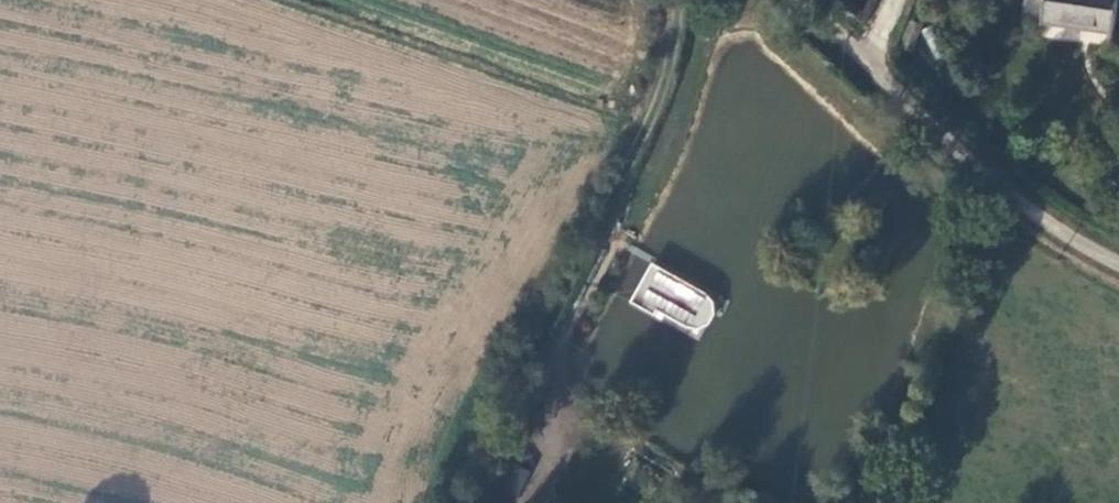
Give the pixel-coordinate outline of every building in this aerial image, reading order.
[(1118,0),(1047,0),(1043,23),(1113,34),(1118,0)]
